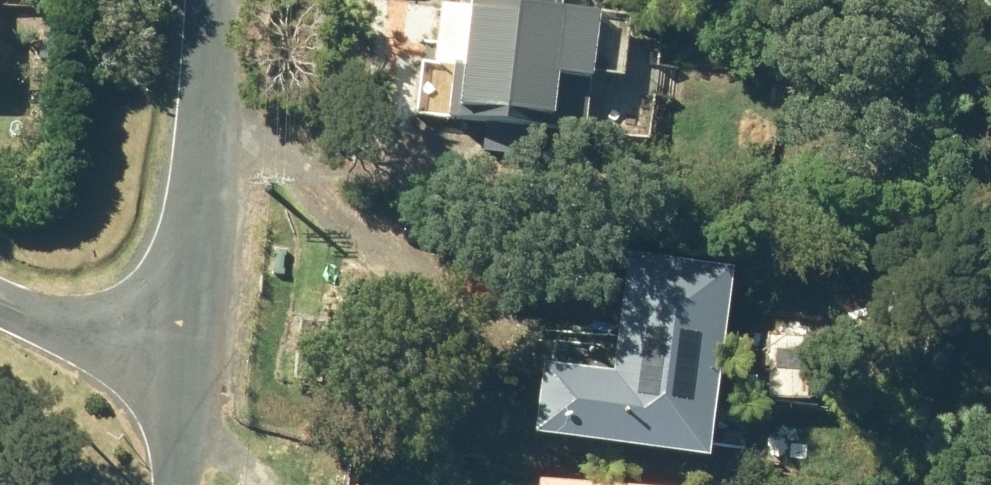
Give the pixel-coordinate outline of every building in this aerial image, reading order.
[(643,4),(595,0),(476,0),(469,60),(464,60),(458,111),(496,116),(492,147),(543,152),(546,121),(588,125),(587,132),(646,136),(652,64),(637,63),(643,4)] [(545,421),(725,444),(749,258),(641,244),(625,361),(556,349),(545,421)] [(776,396),(828,397),(830,334),(778,334),(776,396)] [(702,483),(549,473),(549,484),(702,484),(702,483)]
